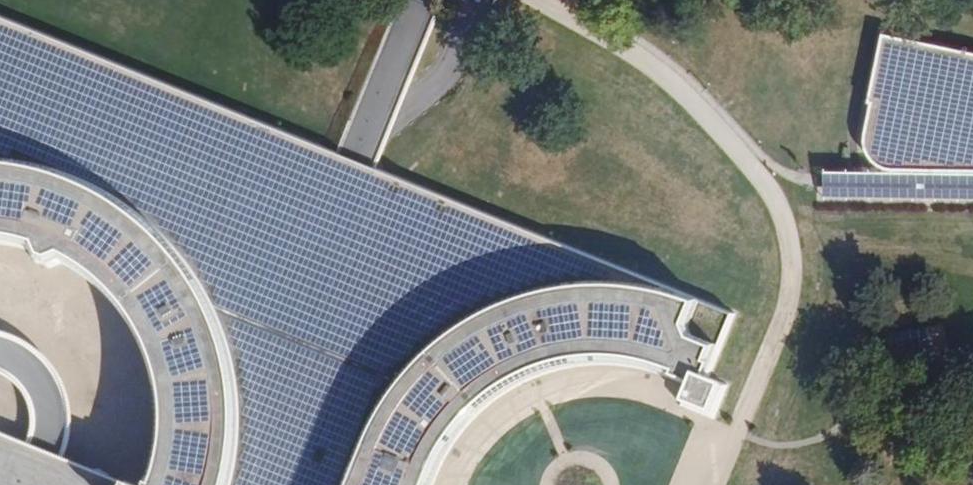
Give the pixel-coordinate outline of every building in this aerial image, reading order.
[(446,462),(458,441),(471,424),(479,415),(497,400),(506,393),(526,381),(536,377),(557,369),(580,364),(602,362),(625,363),(637,365),(659,370),(681,378),(691,383),(681,406),(716,419),(730,386),(712,378),(738,314),(0,17),(0,247),(3,247),(23,251),(32,266),(46,272),(59,266),(68,271),(77,277),(93,289),(108,303),(121,319),(132,336),(141,355),(148,374),(151,384),(154,404),(155,424),(154,444),(150,465),(147,475),(143,484),(436,484),(446,462)] [(884,35),(870,102),(875,103),(868,139),(869,148),(871,155),(874,160),(881,165),(887,168),(894,170),(972,171),(972,53),(884,35)]
